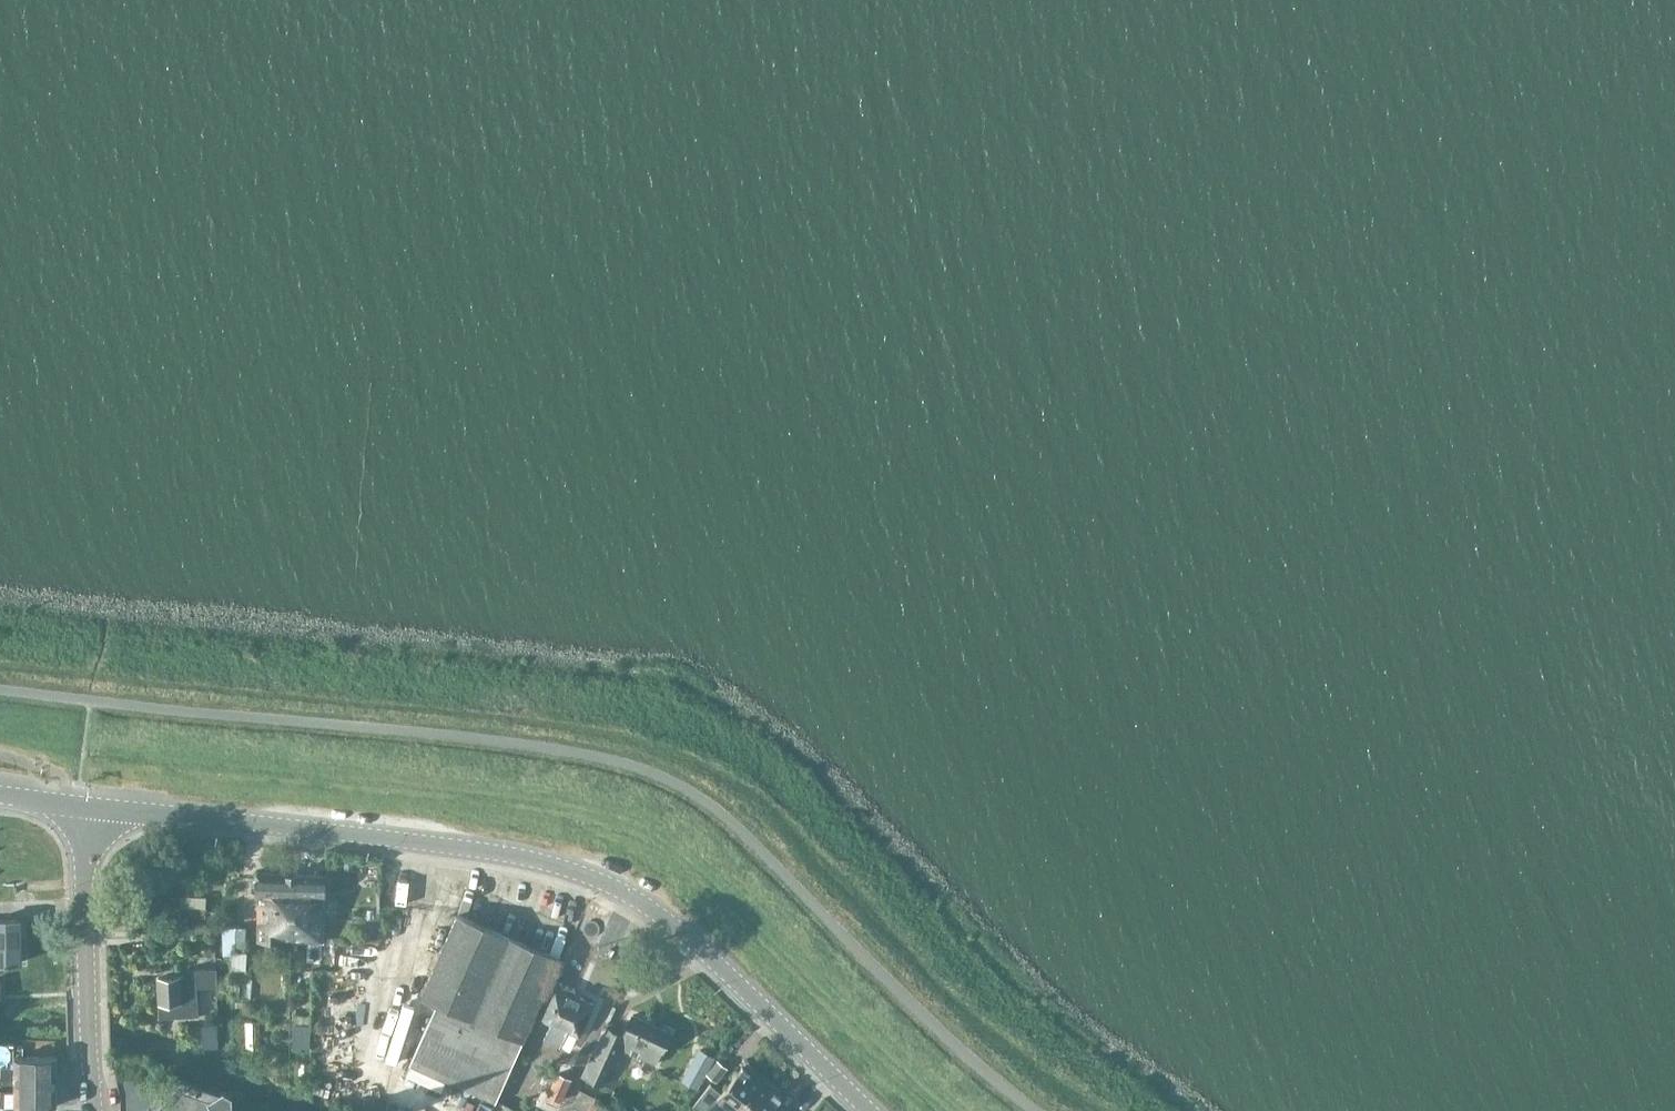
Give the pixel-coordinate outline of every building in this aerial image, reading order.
[(253,878),(252,878),(252,890),(253,890),(257,892),(257,940),(291,941),(291,874),(257,873),(257,875),(253,878)] [(294,874),(291,874),(291,941),(311,942),(316,942),(323,941),(325,875),(294,874)] [(21,962),(20,919),(0,920),(0,963),(21,962)] [(158,978),(160,1017),(197,1015),(196,986),(216,985),(216,970),(194,971),(194,976),(158,978)] [(579,1036),(594,1004),(575,995),(575,990),(560,982),(559,983),(556,986),(554,986),(540,1018),(551,1023),(544,1039),(560,1047),(567,1030),(579,1036)] [(582,1074),(603,1084),(620,1047),(656,1064),(670,1032),(633,1015),(623,1035),(607,1028),(593,1058),(590,1057),(582,1074)] [(217,1027),(204,1028),(205,1046),(218,1046),(217,1027)] [(364,1069),(359,1081),(383,1092),(403,1049),(379,1038),(370,1058),(360,1053),(354,1065),(364,1069)] [(403,1049),(383,1092),(406,1103),(426,1059),(403,1049)] [(27,1106),(56,1106),(56,1057),(15,1056),(15,1090),(9,1090),(9,1105),(0,1105),(0,1110),(27,1110),(27,1106)] [(406,1103),(424,1110),(430,1110),(449,1070),(426,1059),(406,1103)] [(764,1078),(748,1065),(746,1068),(742,1066),(721,1093),(710,1084),(693,1106),(699,1110),(738,1110),(764,1078)] [(430,1110),(458,1110),(472,1080),(449,1070),(430,1110)] [(561,1102),(571,1081),(557,1075),(548,1096),(561,1102)] [(116,1108),(137,1105),(133,1076),(112,1080),(116,1108)] [(773,1108),(781,1097),(778,1095),(781,1091),(764,1078),(738,1110),(777,1110),(773,1108)] [(458,1110),(487,1110),(496,1091),(472,1080),(458,1110)] [(206,1101),(212,1110),(237,1110),(232,1108),(232,1098),(222,1092),(206,1101)]
